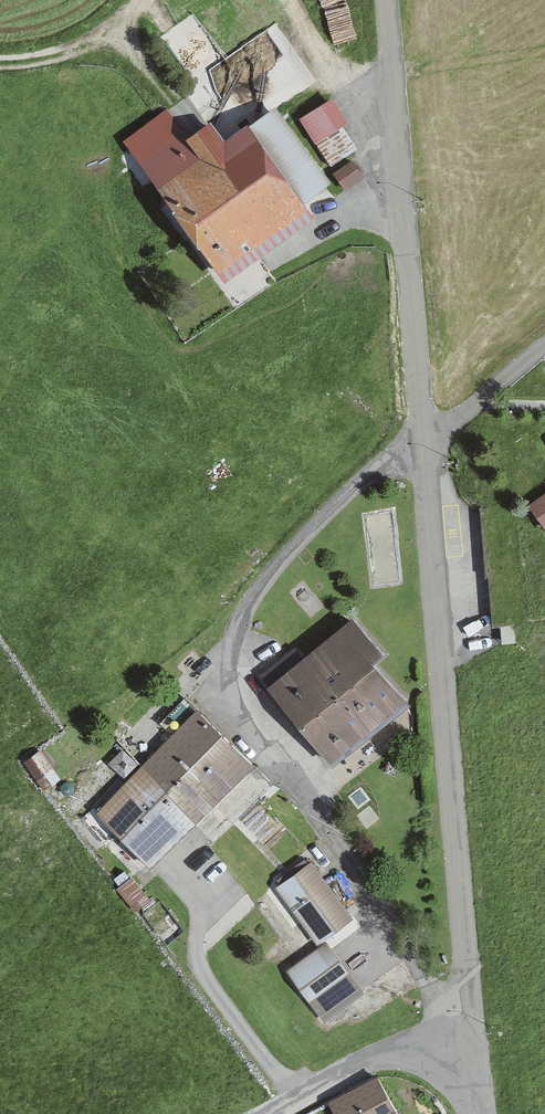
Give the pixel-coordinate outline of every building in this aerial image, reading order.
[(351,125),(335,100),(300,122),(316,147),(351,125)] [(229,284),(319,220),(253,128),(234,142),(219,121),(193,139),(184,127),(140,157),(164,192),(163,192),(192,232),(209,257),(229,284)] [(359,157),(339,169),(349,187),(369,175),(359,157)] [(544,521),(544,497),(533,506),(544,521)] [(412,704),(381,668),(392,657),(355,616),(270,689),(338,768),(412,704)] [(198,824),(256,768),(199,711),(141,767),(198,824)] [(153,869),(198,824),(141,767),(96,811),(153,869)] [(317,948),(354,923),(312,863),(276,888),(317,948)] [(322,1024),(365,995),(330,943),(287,973),(322,1024)] [(380,1075),(330,1101),(337,1113),(400,1113),(380,1075)]
